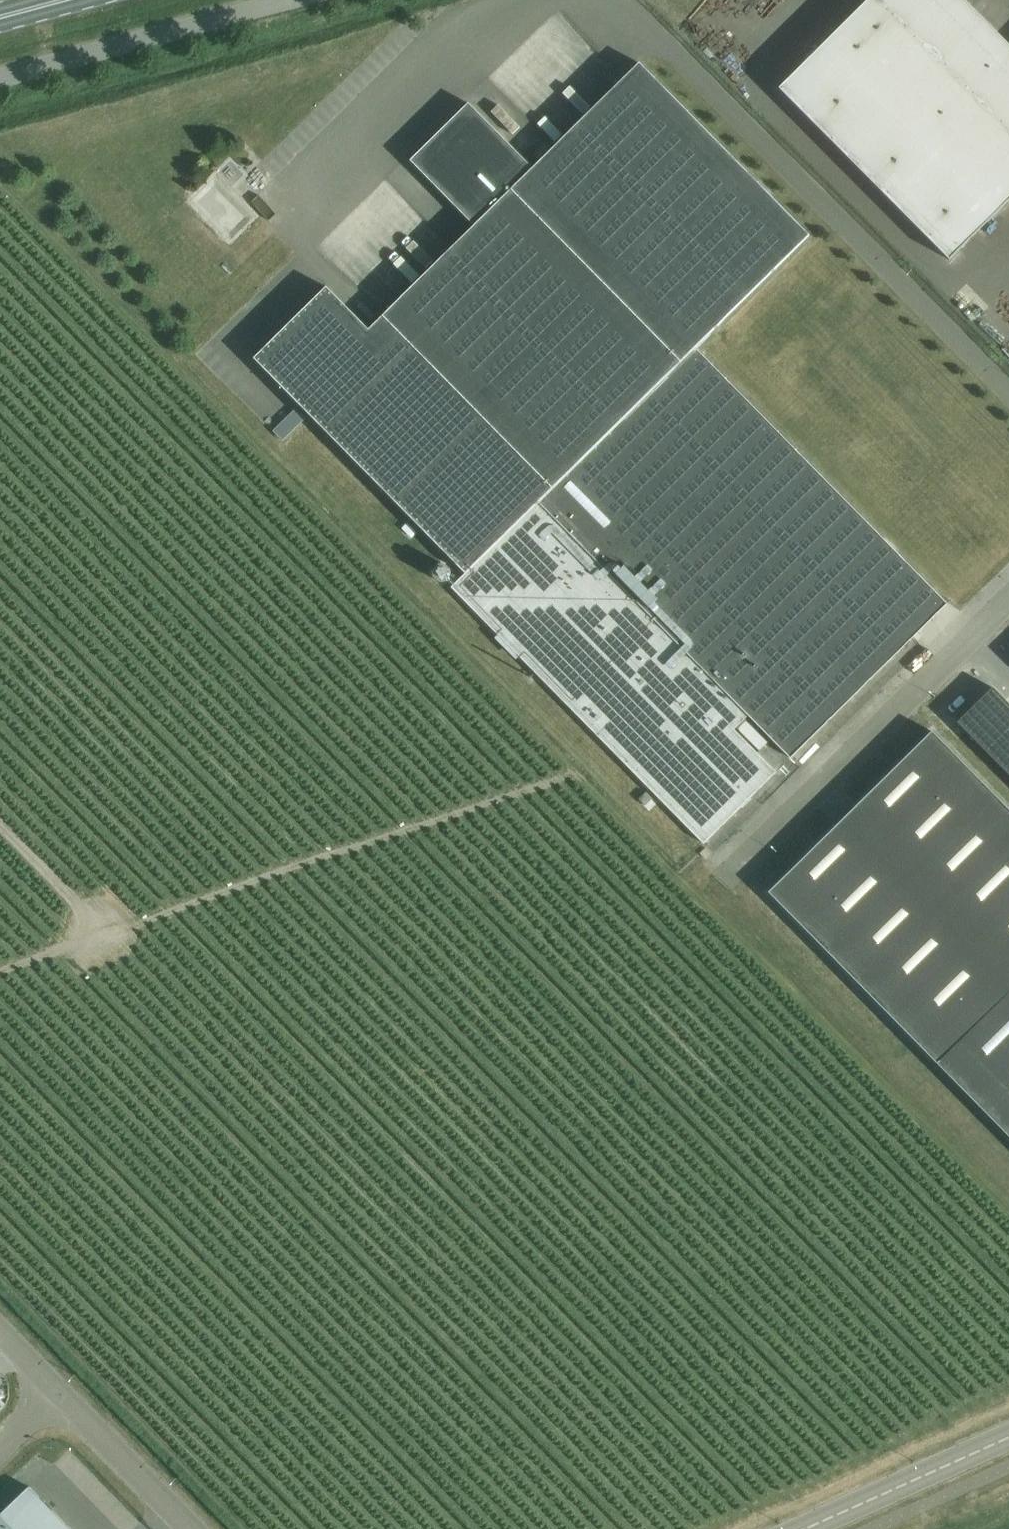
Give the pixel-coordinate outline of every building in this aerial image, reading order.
[(779,89),(950,261),(1008,202),(1008,45),(964,0),(869,0),(779,89)] [(757,287),(810,236),(640,63),(533,169),(469,103),(411,161),(475,226),(461,239),(369,330),(327,287),(254,359),(466,573),(451,587),(704,844),(776,772),(734,729),(749,715),(791,758),(882,668),(948,604),(829,484),(697,349),(757,287)] [(433,571),(433,573),(433,576),(435,579),(437,581),(439,582),(442,582),(445,582),(447,581),(449,579),(450,576),(451,573),(450,571),(449,568),(447,566),(445,565),(442,564),(439,565),(437,566),(435,568),(433,571)] [(958,722),(1008,774),(1008,704),(994,688),(993,687),(993,688),(960,720),(958,722)] [(769,892),(937,1063),(1008,1136),(1008,809),(933,731),(769,892)] [(29,1486),(0,1514),(0,1528),(71,1528),(29,1486)]
